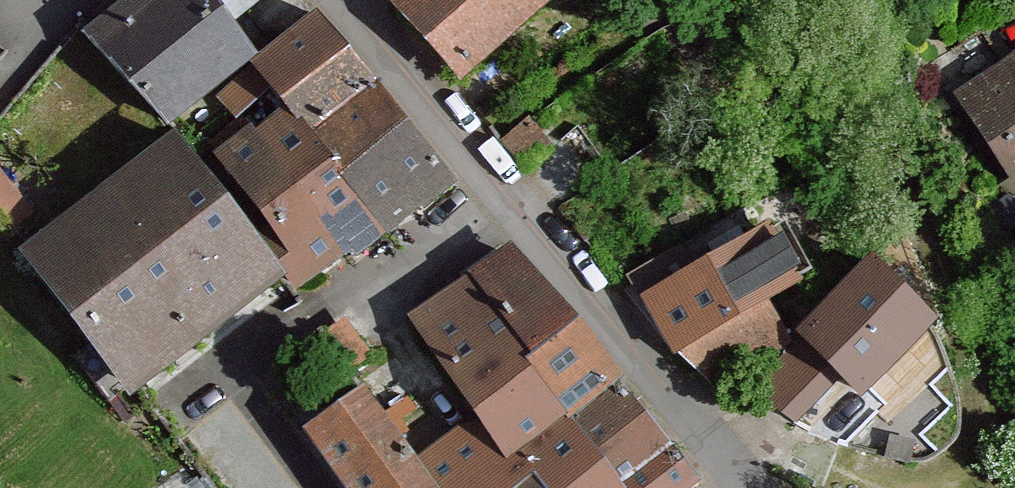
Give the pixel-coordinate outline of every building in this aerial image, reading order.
[(215,2),(214,0),(160,0),(100,48),(131,82),(138,89),(169,120),(254,53),(231,23),(215,2)] [(231,23),(261,0),(218,0),(215,2),(231,23)] [(404,1),(460,66),(535,0),(406,0),(404,1)] [(273,89),(296,114),(315,136),(349,110),(379,88),(361,66),(352,56),(330,29),(326,25),(320,17),(287,44),(258,67),(259,70),(273,89)] [(953,106),(970,96),(1012,71),(1005,60),(984,28),(931,61),(953,106)] [(1012,71),(970,96),(1014,167),(1014,69),(1012,71)] [(243,113),(273,89),(259,70),(226,98),(240,116),(243,113)] [(404,119),(379,88),(349,110),(383,153),(414,191),(426,207),(455,182),(440,164),(410,126),(404,119)] [(349,110),(315,136),(349,181),(379,221),(414,191),(383,153),(349,110)] [(243,113),(240,116),(192,156),(207,174),(225,159),(258,132),(243,113)] [(296,114),(262,138),(280,162),(318,210),(345,244),(350,251),(382,225),(379,221),(349,181),(315,136),(296,114)] [(531,120),(504,139),(523,165),(549,143),(531,120)] [(280,162),(262,138),(258,132),(225,159),(264,213),(248,227),(272,259),(283,273),(290,284),(345,244),(318,210),(280,162)] [(207,174),(192,156),(184,145),(114,200),(63,238),(38,259),(81,316),(90,328),(125,376),(206,313),(272,259),(248,227),(231,206),(207,174)] [(1014,221),(1014,202),(1008,190),(998,197),(1014,221)] [(773,232),(686,283),(654,303),(682,344),(768,294),(799,278),(778,243),(773,232)] [(510,248),(455,285),(465,299),(490,281),(487,276),(516,256),(510,248)] [(487,276),(490,281),(465,299),(517,367),(528,358),(573,323),(554,300),(516,256),(487,276)] [(206,313),(125,376),(136,390),(283,273),(272,259),(206,313)] [(874,266),(808,333),(845,372),(865,391),(931,322),(874,266)] [(465,299),(455,285),(415,313),(425,327),(465,299)] [(768,294),(682,344),(713,376),(789,331),(768,294)] [(487,406),(538,370),(528,358),(517,367),(465,299),(425,327),(447,361),(481,410),(487,406)] [(344,357),(365,338),(351,315),(327,330),(335,344),(344,357)] [(568,411),(572,417),(620,380),(600,356),(573,323),(528,358),(538,370),(568,411)] [(845,372),(808,333),(752,389),(797,420),(845,372)] [(365,338),(344,357),(353,368),(375,353),(365,338)] [(538,370),(487,406),(494,417),(424,467),(440,487),(507,487),(530,468),(517,450),(568,411),(538,370)] [(624,487),(628,487),(678,450),(654,422),(620,380),(572,417),(599,455),(624,487)] [(424,467),(381,407),(373,395),(320,430),(363,487),(440,487),(424,467)] [(572,417),(568,411),(517,450),(530,468),(507,487),(624,487),(599,455),(572,417)] [(887,453),(914,458),(916,441),(890,435),(887,453)] [(628,487),(678,487),(698,473),(678,450),(628,487)]
